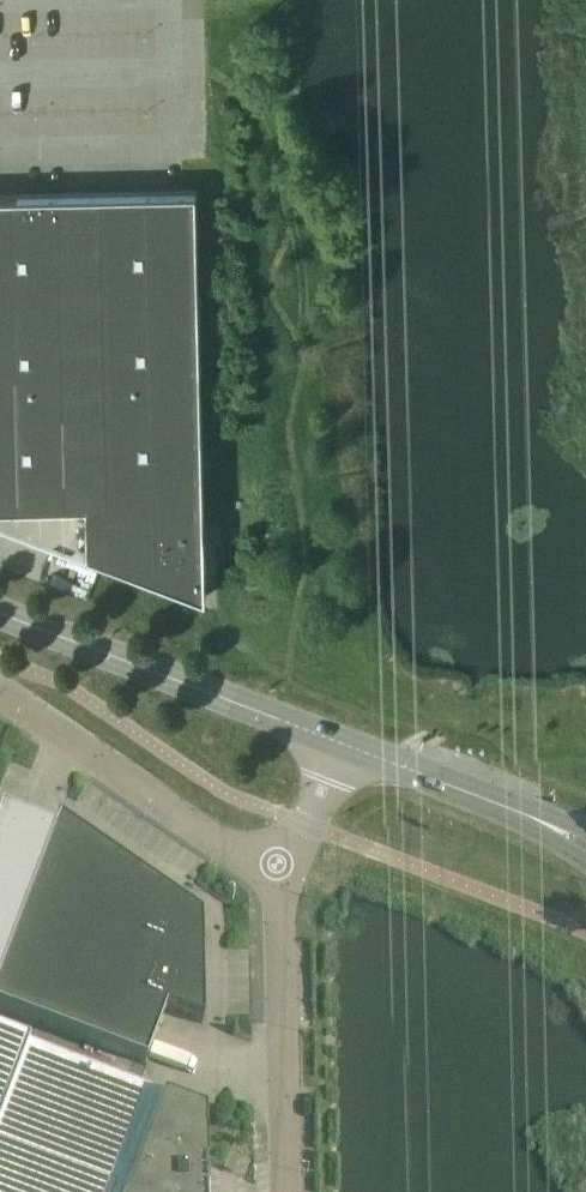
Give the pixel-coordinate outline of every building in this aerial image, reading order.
[(88,504),(89,551),(81,548),(81,550),(206,597),(197,190),(0,195),(0,506),(88,504)] [(0,818),(0,1009),(71,1036),(146,1065),(157,1036),(167,1010),(202,1023),(202,1024),(204,1024),(201,919),(57,820),(57,821),(58,822),(53,836),(1,816),(0,818)] [(205,1118),(0,1040),(0,1191),(207,1191),(205,1118)]
